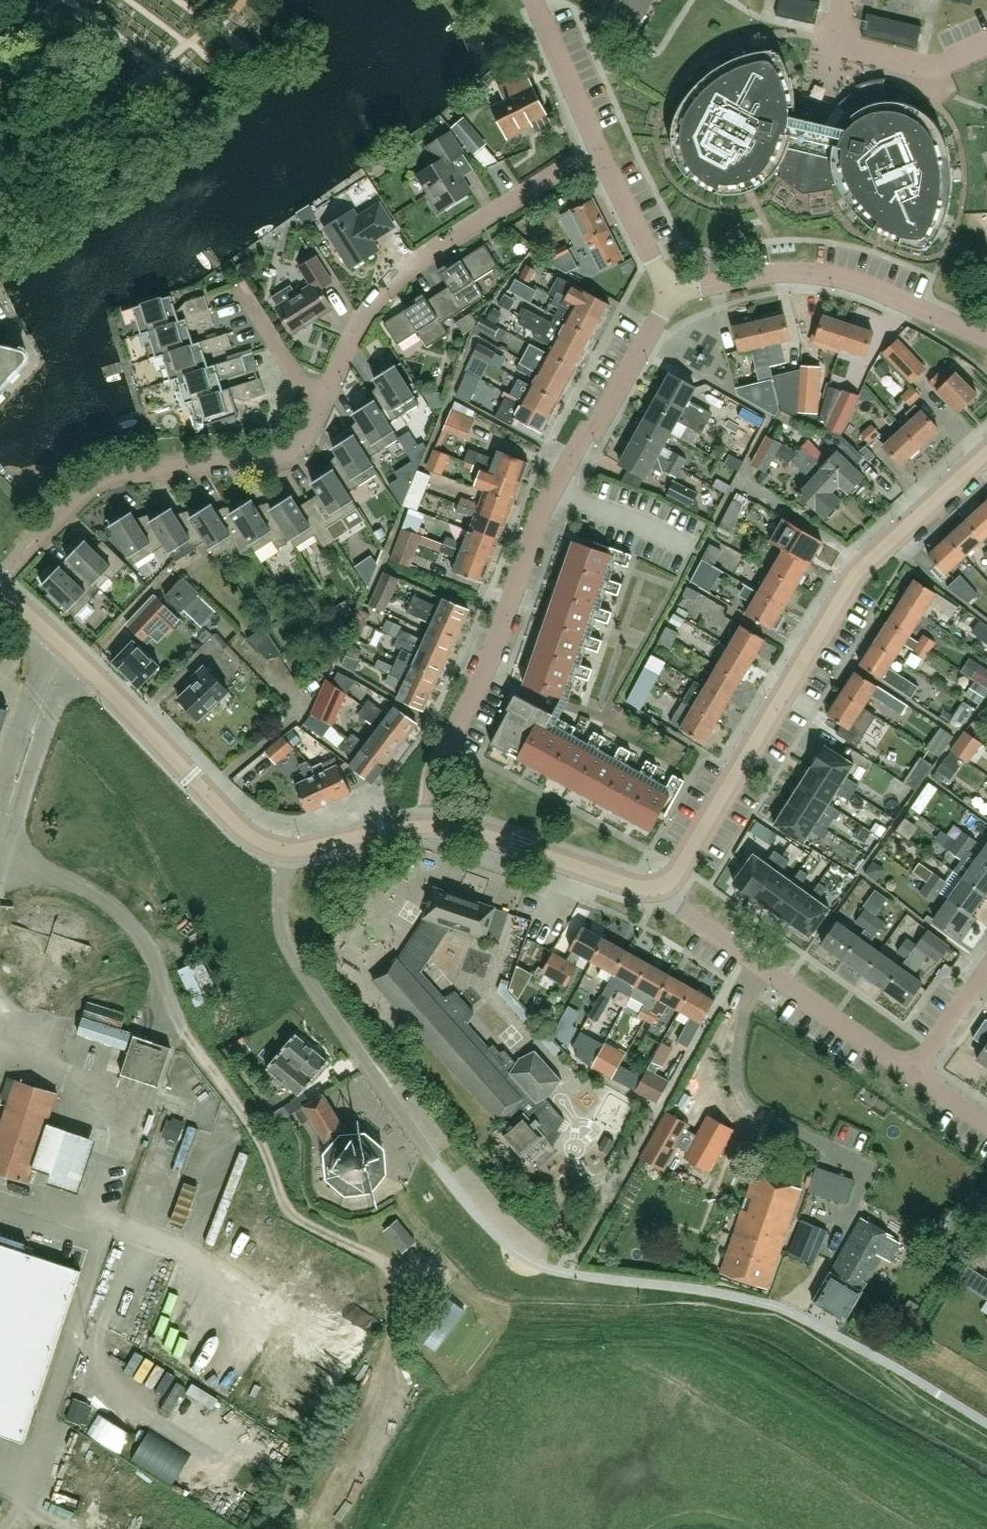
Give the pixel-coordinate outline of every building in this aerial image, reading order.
[(227,4),(238,12),(248,0),(230,0),(227,4)] [(607,8),(618,14),(638,27),(655,0),(612,0),(607,8)] [(814,0),(779,0),(777,10),(776,15),(815,24),(820,2),(820,1),(814,0)] [(868,13),(867,13),(862,35),(917,48),(919,40),(921,32),(922,26),(868,13)] [(673,132),(673,138),(673,144),(674,148),(675,153),(677,158),(682,167),(684,171),(688,175),(688,176),(694,172),(699,176),(705,181),(713,185),(720,188),(719,194),(727,194),(734,194),(741,193),(745,192),(751,190),(758,187),(762,185),(766,181),(772,176),(777,169),(782,172),(780,177),(804,193),(832,189),(833,184),(838,183),(841,190),(844,196),(851,206),(856,212),(862,218),(873,228),(874,229),(877,225),(882,227),(889,231),(896,233),(902,236),(900,243),(917,249),(923,250),(923,248),(927,249),(929,246),(931,247),(936,240),(941,230),(944,221),(947,212),(950,200),(951,191),(952,183),(952,174),(951,164),(949,155),(946,143),(943,135),(940,128),(934,121),(930,116),(927,114),(920,109),(911,105),(904,103),(899,102),(893,101),(885,102),(883,79),(871,81),(860,85),(861,90),(855,93),(850,96),(842,102),(848,110),(840,119),(835,126),(789,115),(789,107),(794,107),(794,95),(793,86),(791,78),(787,68),(783,61),(780,55),(778,56),(776,52),(773,53),(773,49),(763,50),(754,52),(745,55),(737,59),(729,62),(722,66),(715,70),(707,76),(701,82),(696,87),(692,91),(687,98),(681,107),(678,112),(676,118),(674,124),(673,132)] [(546,114),(532,86),(527,88),(520,75),(499,85),(506,99),(492,106),(508,138),(521,131),(522,133),(534,126),(531,121),(546,114)] [(485,145),(462,118),(452,127),(475,154),(485,145)] [(427,194),(438,212),(470,191),(451,160),(463,152),(450,131),(428,145),(436,158),(435,164),(420,173),(431,191),(427,194)] [(586,240),(606,230),(592,200),(560,216),(575,246),(580,243),(586,240)] [(373,240),(395,226),(380,202),(358,216),(354,209),(325,227),(350,267),(379,249),(373,240)] [(606,230),(586,240),(600,269),(621,259),(606,230)] [(438,293),(453,316),(485,295),(475,280),(499,265),(485,244),(449,267),(445,264),(438,269),(449,286),(438,293)] [(568,246),(557,251),(560,257),(571,251),(569,248),(568,246)] [(749,247),(736,252),(742,267),(754,262),(749,247)] [(557,251),(546,256),(549,262),(560,257),(557,251)] [(560,257),(549,262),(567,272),(578,266),(573,256),(571,254),(571,251),(560,257)] [(300,266),(311,284),(296,293),(291,285),(272,297),(277,305),(276,306),(293,333),(333,308),(321,288),(333,281),(317,256),(300,266)] [(527,266),(520,276),(530,282),(537,271),(537,270),(527,266)] [(571,304),(603,321),(606,316),(604,315),(610,303),(559,276),(550,293),(556,296),(558,292),(565,296),(561,304),(569,308),(571,304)] [(511,289),(502,305),(514,312),(523,295),(511,289)] [(453,316),(438,293),(428,299),(424,293),(416,297),(417,302),(384,323),(398,344),(418,331),(427,347),(449,333),(442,323),(453,316)] [(141,303),(141,304),(133,307),(138,321),(133,323),(136,334),(210,311),(205,295),(186,301),(177,311),(172,295),(164,297),(163,296),(141,303)] [(555,315),(558,317),(557,317),(592,336),(599,324),(601,325),(603,321),(571,304),(569,308),(561,304),(555,315)] [(592,336),(557,317),(554,323),(527,308),(522,318),(538,328),(540,324),(548,328),(544,335),(551,339),(553,336),(585,353),(588,348),(586,348),(592,336)] [(190,330),(214,323),(210,311),(136,334),(136,335),(149,331),(153,344),(147,346),(151,357),(228,333),(228,332),(194,343),(190,330)] [(470,330),(477,321),(471,312),(457,322),(464,334),(470,330)] [(759,321),(765,346),(789,340),(784,315),(759,321)] [(839,347),(848,323),(824,315),(816,339),(839,347)] [(500,337),(504,329),(481,317),(478,323),(487,328),(485,330),(500,337)] [(552,346),(549,353),(536,345),(536,346),(530,343),(529,343),(575,368),(581,357),(583,358),(585,353),(553,336),(551,339),(544,335),(548,328),(540,324),(538,328),(522,318),(519,324),(535,333),(534,336),(552,346)] [(765,346),(759,321),(734,327),(740,351),(765,346)] [(850,386),(862,389),(863,389),(866,380),(867,381),(871,369),(862,366),(865,355),(873,332),(848,323),(839,347),(854,352),(850,364),(856,366),(853,376),(850,386)] [(205,353),(232,345),(228,333),(151,357),(151,358),(163,355),(167,368),(162,369),(165,380),(243,356),(242,355),(209,366),(205,353)] [(925,368),(906,349),(897,340),(885,352),(912,380),(921,372),(925,368)] [(473,354),(474,355),(490,363),(496,352),(479,342),(473,354)] [(4,392),(0,389),(27,360),(28,358),(27,351),(25,350),(0,343),(0,397),(4,392)] [(575,368),(529,343),(521,358),(569,384),(571,379),(569,378),(575,368)] [(485,371),(490,363),(474,355),(469,363),(485,371)] [(220,376),(246,368),(243,356),(165,380),(166,381),(178,378),(182,391),(177,392),(180,404),(261,378),(261,377),(224,389),(220,376)] [(381,373),(374,378),(379,385),(387,398),(376,404),(388,423),(389,423),(408,410),(419,403),(415,396),(395,364),(391,361),(393,359),(392,358),(380,371),(381,373)] [(532,385),(558,399),(564,388),(566,389),(569,384),(521,358),(516,368),(535,378),(532,385)] [(810,366),(802,364),(801,374),(799,410),(817,411),(821,367),(810,366)] [(658,396),(683,410),(693,415),(706,423),(711,414),(701,408),(688,400),(695,387),(670,373),(658,396)] [(938,374),(931,382),(929,383),(936,390),(959,412),(976,394),(956,373),(947,383),(938,374)] [(801,374),(774,380),(781,409),(798,415),(801,374)] [(457,394),(479,403),(487,384),(465,375),(457,394)] [(246,400),(266,394),(261,378),(180,404),(192,401),(196,413),(191,416),(195,427),(200,425),(200,426),(222,419),(224,424),(235,420),(234,415),(239,414),(233,397),(246,400)] [(740,396),(776,416),(779,410),(772,379),(736,388),(737,394),(740,396)] [(519,399),(552,416),(554,411),(551,410),(558,399),(532,385),(525,397),(513,390),(508,399),(517,404),(519,399)] [(815,423),(840,433),(859,395),(827,385),(815,423)] [(552,416),(519,399),(517,404),(508,399),(513,390),(506,387),(504,390),(497,386),(494,392),(505,397),(495,416),(511,425),(515,418),(540,431),(547,419),(549,420),(552,416)] [(921,395),(918,392),(912,386),(902,397),(910,405),(921,395)] [(361,407),(355,414),(358,419),(366,432),(356,439),(368,458),(368,457),(398,438),(399,438),(389,423),(388,423),(376,404),(370,394),(360,405),(361,407)] [(645,419),(670,432),(683,410),(658,396),(645,419)] [(901,428),(919,447),(938,430),(915,405),(906,413),(912,418),(901,428)] [(452,408),(443,430),(467,439),(475,418),(452,408)] [(723,467),(737,474),(764,423),(749,415),(723,467)] [(670,432),(645,419),(633,441),(681,467),(686,457),(664,444),(670,432)] [(880,433),(872,423),(861,433),(869,443),(880,433)] [(919,447),(901,428),(884,445),(902,464),(919,447)] [(340,442),(333,447),(337,454),(346,467),(335,474),(347,492),(348,492),(377,473),(378,473),(368,457),(368,458),(356,439),(349,429),(339,440),(340,442)] [(850,466),(861,454),(840,434),(826,429),(820,437),(835,452),(828,460),(813,447),(807,453),(839,482),(839,484),(848,492),(850,489),(853,492),(859,484),(857,482),(862,476),(850,466)] [(751,463),(767,472),(782,443),(783,442),(767,434),(751,463)] [(681,467),(633,441),(621,464),(645,477),(651,467),(662,473),(664,470),(676,477),(681,467)] [(839,482),(807,453),(802,449),(799,452),(782,443),(776,455),(790,462),(791,461),(811,480),(798,494),(801,496),(799,499),(807,506),(809,503),(815,509),(824,517),(827,514),(830,516),(836,509),(834,507),(838,501),(829,493),(839,482)] [(464,460),(473,463),(520,481),(528,461),(490,446),(487,455),(469,448),(464,460)] [(449,453),(436,448),(435,448),(435,450),(432,458),(445,463),(449,453)] [(482,490),(512,501),(520,481),(473,463),(470,470),(480,474),(475,487),(480,489),(482,490)] [(320,477),(312,482),(320,493),(324,500),(313,506),(326,527),(335,541),(349,532),(340,518),(357,508),(357,507),(348,492),(347,492),(335,474),(329,464),(318,475),(320,477)] [(411,488),(424,493),(432,475),(419,470),(411,488)] [(717,478),(713,486),(726,493),(730,486),(717,478)] [(674,480),(668,491),(667,493),(691,506),(698,492),(674,480)] [(418,510),(424,493),(411,488),(404,505),(418,510)] [(512,501),(482,490),(477,503),(461,496),(458,503),(504,521),(512,501)] [(283,498),(268,502),(274,512),(292,539),(291,540),(295,547),(296,546),(316,534),(324,547),(335,541),(326,527),(313,506),(303,513),(299,506),(291,495),(284,500),(283,498)] [(746,505),(733,498),(725,514),(737,520),(738,520),(746,505)] [(243,502),(228,506),(234,516),(253,547),(255,551),(256,551),(273,540),(278,548),(291,540),(292,539),(274,512),(264,519),(256,506),(251,499),(244,504),(243,502)] [(203,506),(188,510),(194,521),(206,539),(206,540),(215,555),(216,555),(235,543),(242,554),(253,547),(234,516),(224,523),(216,510),(211,503),(204,508),(203,506)] [(467,529),(497,541),(504,521),(458,503),(455,510),(465,514),(465,512),(472,515),(467,529)] [(983,504),(965,520),(981,539),(982,538),(986,544),(986,508),(983,504)] [(162,510),(148,515),(154,525),(166,543),(165,544),(171,552),(177,560),(196,548),(195,546),(206,540),(206,539),(194,521),(184,527),(176,514),(171,507),(164,512),(162,510)] [(122,514),(106,519),(107,520),(109,520),(111,524),(135,563),(165,544),(166,543),(154,525),(144,531),(136,518),(131,511),(124,516),(122,514)] [(403,527),(418,533),(424,518),(408,512),(403,527)] [(738,520),(737,520),(725,514),(717,529),(730,536),(738,520)] [(786,520),(784,518),(771,540),(773,542),(784,548),(810,563),(823,541),(786,520)] [(981,539),(965,520),(947,536),(963,555),(981,539)] [(395,548),(391,559),(411,566),(415,555),(419,544),(419,543),(420,543),(422,535),(418,533),(403,527),(395,548)] [(443,543),(489,560),(497,541),(467,529),(461,544),(454,542),(454,539),(445,536),(443,543)] [(963,555),(947,536),(927,553),(944,572),(963,555)] [(564,564),(610,579),(616,561),(628,565),(633,553),(598,540),(597,545),(573,537),(564,564)] [(77,544),(65,552),(68,557),(68,558),(69,557),(84,572),(96,583),(95,583),(100,588),(111,577),(113,578),(127,564),(109,546),(100,555),(95,549),(85,540),(79,546),(77,544)] [(489,560),(443,543),(440,550),(457,557),(452,571),(481,582),(489,560)] [(723,549),(710,543),(702,558),(714,565),(723,549)] [(810,563),(784,548),(771,569),(797,585),(810,563)] [(718,567),(714,565),(702,558),(690,581),(704,590),(718,567)] [(554,592),(600,607),(606,590),(618,594),(622,583),(610,579),(564,564),(554,592)] [(52,570),(40,578),(43,583),(51,591),(48,595),(60,607),(64,603),(76,615),(101,589),(100,588),(95,583),(96,583),(84,572),(75,580),(60,566),(54,572),(52,570)] [(758,591),(784,606),(797,585),(771,569),(758,591)] [(384,571),(377,586),(391,593),(399,577),(384,571)] [(947,586),(968,602),(978,593),(961,574),(947,586)] [(184,577),(166,596),(181,611),(199,592),(184,577)] [(919,613),(921,614),(930,601),(941,608),(946,600),(914,579),(900,601),(919,613)] [(696,601),(696,600),(700,592),(685,584),(681,593),(684,594),(696,601)] [(753,601),(745,613),(771,628),(784,606),(758,591),(747,584),(741,594),(753,601)] [(369,604),(373,606),(384,610),(391,593),(377,586),(369,604)] [(545,621),(590,635),(596,618),(609,623),(613,611),(600,607),(554,592),(545,621)] [(413,594),(410,602),(420,607),(461,626),(469,609),(443,597),(439,606),(413,594)] [(193,608),(190,611),(188,613),(200,626),(215,611),(200,596),(190,605),(193,608)] [(128,628),(132,630),(144,642),(165,620),(168,623),(176,615),(158,597),(128,628)] [(947,598),(946,600),(941,608),(952,615),(958,606),(947,598)] [(921,614),(919,613),(900,601),(887,622),(907,635),(921,614)] [(428,630),(454,643),(461,626),(420,607),(410,602),(406,610),(431,622),(428,630)] [(359,609),(357,613),(355,617),(367,622),(371,614),(368,612),(360,609),(359,609)] [(670,621),(680,627),(685,618),(674,612),(670,621)] [(350,627),(362,633),(367,622),(355,617),(350,627)] [(535,648),(580,664),(586,647),(599,651),(603,640),(590,635),(545,621),(535,648)] [(386,622),(380,635),(394,641),(400,628),(386,622)] [(893,656),(894,656),(903,642),(926,657),(930,651),(917,642),(907,635),(887,622),(873,643),(893,656)] [(727,645),(752,660),(764,639),(739,624),(727,645)] [(662,633),(675,640),(679,632),(666,625),(662,633)] [(262,628),(247,638),(268,658),(280,655),(262,628)] [(454,643),(428,630),(424,639),(408,632),(400,628),(397,636),(447,658),(454,643)] [(207,629),(199,637),(204,643),(212,634),(207,629)] [(671,648),(675,640),(662,633),(658,641),(671,648)] [(917,642),(930,651),(938,655),(943,646),(923,633),(917,642)] [(397,656),(439,675),(447,658),(397,636),(393,644),(401,647),(397,656)] [(354,638),(347,654),(357,659),(358,656),(359,657),(362,650),(360,649),(363,643),(354,638)] [(140,687),(160,665),(134,640),(114,662),(140,687)] [(894,656),(893,656),(873,643),(859,664),(910,697),(918,685),(887,665),(894,656)] [(752,660),(727,645),(715,666),(740,680),(752,660)] [(593,668),(580,664),(535,648),(524,681),(569,696),(576,675),(589,679),(593,668)] [(342,664),(354,669),(359,657),(358,656),(357,659),(347,654),(342,664)] [(659,671),(664,661),(651,654),(646,664),(659,671)] [(389,673),(431,692),(439,675),(397,656),(393,665),(378,658),(375,666),(389,673)] [(661,673),(646,664),(639,677),(654,685),(661,673)] [(198,718),(228,691),(205,666),(195,675),(199,679),(179,697),(198,718)] [(703,685),(705,687),(728,701),(740,680),(715,666),(703,685)] [(840,693),(861,706),(862,707),(870,694),(900,713),(906,704),(854,671),(840,693)] [(431,692),(389,673),(386,680),(402,687),(398,696),(424,708),(431,692)] [(632,690),(632,691),(646,698),(654,685),(639,677),(632,690)] [(980,703),(986,692),(986,687),(975,679),(966,694),(980,703)] [(333,724),(341,707),(348,692),(328,680),(312,712),(330,722),(333,724)] [(695,680),(682,702),(716,722),(728,701),(705,687),(703,685),(695,680)] [(840,693),(827,714),(849,728),(862,707),(861,706),(840,693)] [(522,760),(548,712),(516,694),(490,743),(522,760)] [(387,714),(374,704),(368,699),(363,705),(406,737),(417,722),(394,706),(387,714)] [(671,722),(681,728),(705,741),(716,722),(682,702),(671,722)] [(384,766),(406,737),(363,705),(357,713),(377,728),(366,742),(353,733),(348,739),(384,766)] [(330,722),(312,712),(307,721),(325,731),(330,722)] [(548,712),(522,760),(549,775),(571,734),(575,726),(548,712)] [(977,734),(986,727),(986,719),(984,715),(970,724),(977,734)] [(296,745),(302,739),(294,730),(288,735),(296,745)] [(571,734),(549,775),(575,789),(598,748),(604,736),(593,730),(587,742),(571,734)] [(951,751),(959,756),(964,760),(978,739),(966,731),(951,751)] [(276,764),(281,760),(295,748),(283,735),(265,750),(276,764)] [(384,766),(348,739),(345,737),(339,746),(344,750),(346,748),(356,756),(350,764),(373,781),(384,766)] [(812,765),(854,792),(859,784),(846,776),(854,763),(825,744),(812,765)] [(598,748),(575,789),(602,804),(624,762),(631,751),(620,745),(613,757),(598,748)] [(933,776),(942,783),(947,776),(951,779),(960,765),(955,761),(959,756),(951,751),(933,776)] [(329,801),(316,773),(313,766),(312,765),(307,759),(299,763),(306,777),(295,782),(308,810),(329,801)] [(624,762),(602,804),(628,818),(651,777),(657,765),(646,759),(640,771),(624,762)] [(322,762),(313,766),(316,773),(329,801),(351,791),(338,763),(325,769),(322,762)] [(849,800),(854,792),(812,765),(800,784),(829,803),(836,792),(849,800)] [(916,788),(922,780),(910,771),(904,780),(916,788)] [(651,777),(628,818),(650,830),(662,808),(668,811),(685,780),(673,774),(666,785),(651,777)] [(842,811),(829,803),(800,784),(787,804),(817,822),(824,811),(837,819),(842,811)] [(817,822),(787,804),(774,824),(804,843),(812,830),(824,838),(829,830),(817,822)] [(963,830),(956,840),(970,850),(977,841),(963,830)] [(963,860),(970,850),(956,840),(946,833),(939,843),(949,850),(963,860)] [(979,856),(986,862),(986,845),(979,856)] [(733,881),(753,895),(782,855),(775,850),(766,862),(754,853),(733,881)] [(970,850),(963,860),(956,872),(986,893),(986,891),(986,862),(979,856),(970,850)] [(753,895),(772,909),(792,881),(781,873),(790,860),(782,855),(753,895)] [(948,882),(946,880),(933,872),(932,873),(922,866),(917,874),(927,881),(941,892),(948,882)] [(772,909),(790,922),(810,894),(800,886),(809,874),(801,868),(792,881),(772,909)] [(971,913),(986,893),(956,872),(953,870),(946,880),(948,882),(941,892),(949,898),(949,897),(971,913)] [(933,902),(941,892),(927,881),(919,891),(933,902)] [(810,894),(790,922),(810,936),(830,908),(818,900),(827,887),(819,882),(810,894)] [(565,1119),(545,1097),(552,1094),(562,1079),(535,1049),(520,1057),(516,1062),(505,1050),(501,1052),(494,1044),(490,1047),(467,1022),(475,1013),(455,991),(444,997),(420,970),(450,926),(483,937),(484,934),(500,940),(509,913),(494,907),(434,886),(424,917),(431,919),(403,964),(396,957),(373,980),(499,1119),(502,1116),(509,1125),(500,1133),(521,1156),(545,1136),(554,1146),(555,1145),(554,1144),(561,1133),(558,1130),(565,1119)] [(956,934),(971,913),(949,897),(949,898),(934,919),(956,934)] [(866,907),(856,921),(866,928),(876,915),(866,907)] [(876,915),(866,928),(875,935),(885,921),(876,915)] [(842,958),(858,937),(859,936),(838,921),(822,944),(842,958)] [(541,972),(555,979),(565,985),(576,966),(571,964),(578,953),(592,961),(604,938),(582,925),(570,948),(572,949),(565,960),(552,953),(541,972)] [(921,963),(919,961),(924,954),(931,960),(937,952),(944,942),(945,941),(928,929),(917,944),(916,943),(909,953),(906,957),(900,966),(884,988),(907,1004),(923,982),(913,974),(921,963)] [(858,937),(842,958),(863,973),(879,951),(859,936),(858,937)] [(906,957),(909,953),(916,943),(907,937),(897,950),(906,957)] [(600,979),(608,984),(626,950),(604,938),(592,961),(602,966),(596,977),(600,979)] [(608,984),(615,988),(630,996),(636,985),(648,963),(626,950),(608,984)] [(879,951),(863,973),(884,988),(900,966),(879,951)] [(196,1007),(208,1001),(220,995),(202,958),(178,969),(196,1007)] [(630,996),(644,1003),(638,1015),(646,1018),(652,1009),(651,1008),(657,997),(670,975),(648,963),(636,985),(630,996)] [(532,972),(517,964),(509,987),(518,997),(532,972)] [(652,1009),(659,1013),(663,1015),(670,1004),(680,1009),(692,987),(670,975),(657,997),(651,1008),(652,1009)] [(615,988),(608,984),(589,1016),(598,1021),(615,988)] [(703,1022),(702,1022),(715,1000),(692,987),(680,1009),(693,1016),(686,1027),(688,1028),(682,1039),(691,1044),(703,1022)] [(138,1081),(159,1088),(172,1049),(151,1042),(131,1035),(132,1032),(119,1028),(124,1013),(89,1001),(78,1033),(126,1049),(118,1074),(138,1081)] [(555,1032),(568,1047),(578,1028),(573,1026),(581,1013),(569,1006),(555,1032)] [(304,1106),(312,1101),(303,1090),(327,1060),(295,1034),(268,1068),(299,1093),(294,1101),(283,1107),(270,1115),(274,1124),(287,1116),(304,1106)] [(586,1060),(598,1040),(587,1034),(576,1054),(586,1060)] [(977,1059),(986,1066),(986,1044),(977,1059)] [(625,1055),(617,1051),(613,1059),(604,1054),(596,1068),(596,1069),(612,1078),(612,1077),(625,1055)] [(653,1113),(670,1085),(647,1071),(630,1099),(653,1113)] [(32,1167),(47,1122),(57,1093),(8,1077),(1,1098),(7,1100),(0,1121),(0,1174),(0,1173),(27,1182),(32,1167)] [(323,1094),(312,1101),(304,1106),(325,1141),(332,1136),(341,1151),(338,1154),(337,1154),(336,1156),(337,1156),(337,1169),(338,1172),(338,1171),(347,1180),(349,1181),(362,1181),(365,1180),(364,1180),(373,1171),(374,1171),(374,1168),(374,1156),(374,1155),(373,1153),(364,1144),(362,1143),(361,1144),(349,1144),(348,1144),(346,1144),(346,1145),(338,1133),(345,1129),(323,1094)] [(668,1110),(641,1157),(664,1170),(679,1144),(690,1150),(687,1156),(711,1170),(734,1130),(710,1116),(699,1135),(688,1129),(691,1124),(668,1110)] [(80,1133),(47,1122),(32,1167),(51,1173),(49,1182),(61,1186),(79,1193),(96,1139),(80,1133)] [(608,1153),(615,1141),(606,1135),(599,1148),(608,1153)] [(854,1178),(816,1166),(808,1190),(846,1203),(854,1178)] [(755,1172),(737,1224),(720,1272),(767,1288),(802,1188),(755,1172)] [(814,1200),(811,1209),(833,1214),(836,1205),(814,1200)] [(965,1217),(948,1206),(938,1223),(955,1233),(965,1217)] [(894,1236),(862,1217),(861,1217),(813,1301),(844,1319),(868,1279),(867,1279),(881,1255),(883,1256),(889,1260),(900,1242),(893,1238),(894,1236)] [(415,1240),(403,1225),(397,1218),(383,1230),(401,1251),(415,1240)] [(803,1219),(789,1252),(789,1253),(813,1263),(827,1229),(803,1219)] [(23,1441),(80,1270),(0,1243),(0,1434),(23,1441)] [(984,1281),(978,1277),(981,1273),(968,1265),(958,1280),(977,1292),(984,1281)] [(445,1295),(415,1333),(436,1349),(465,1311),(445,1295)] [(68,1421),(87,1425),(91,1408),(71,1404),(68,1421)] [(119,1458),(131,1437),(97,1418),(85,1439),(119,1458)]
